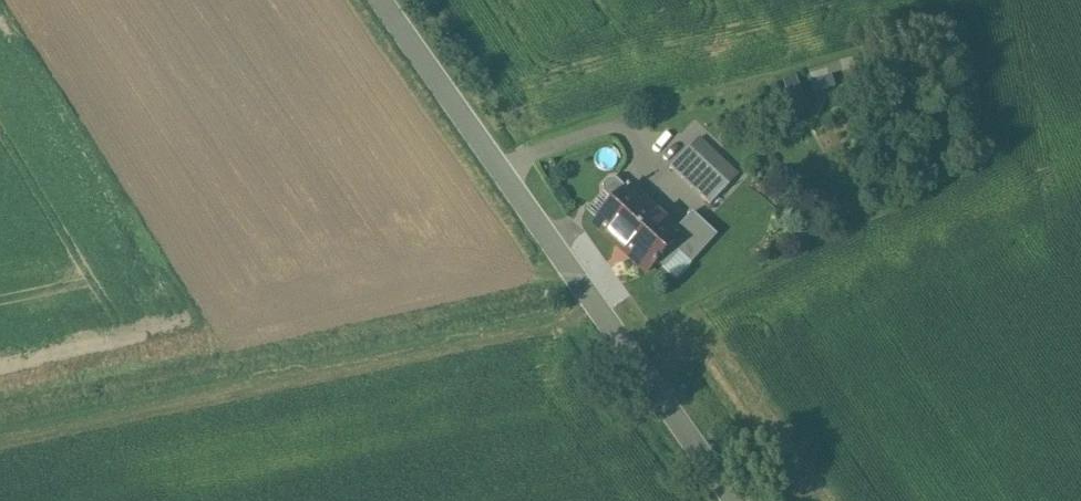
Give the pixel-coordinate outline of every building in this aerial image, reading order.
[(737,177),(698,140),(689,150),(688,150),(669,170),(709,207),(729,187),(728,187),(737,177)] [(626,191),(616,181),(608,181),(603,188),(603,195),(603,196),(614,205),(626,192),(626,191)] [(676,231),(629,188),(626,191),(626,192),(614,205),(603,196),(588,212),(598,222),(595,226),(647,274),(654,266),(655,267),(657,265),(656,264),(660,260),(682,236),(676,231)] [(692,214),(676,231),(682,236),(660,260),(666,267),(678,254),(691,266),(717,237),(692,214)]
